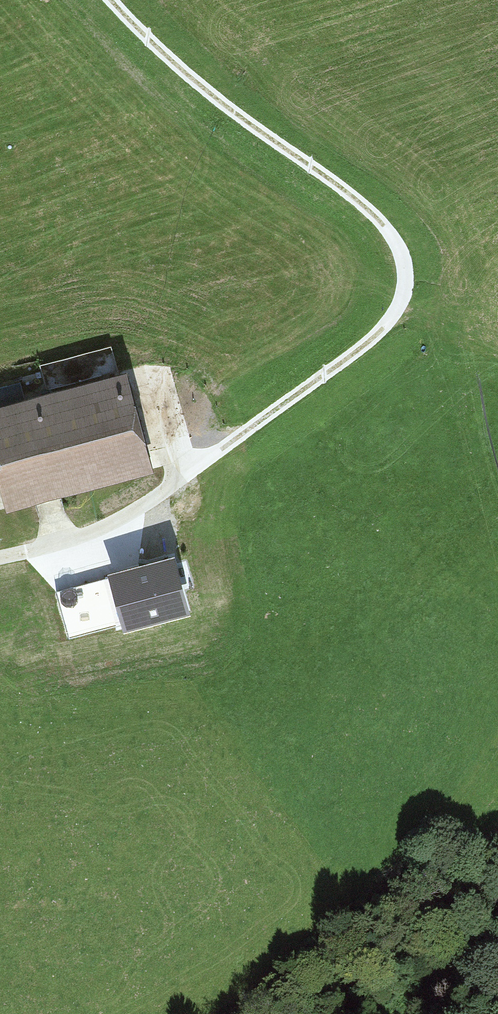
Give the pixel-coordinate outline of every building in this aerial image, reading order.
[(72,381),(115,370),(110,352),(67,362),(72,381)] [(0,412),(0,463),(12,506),(145,470),(121,379),(0,412)]
